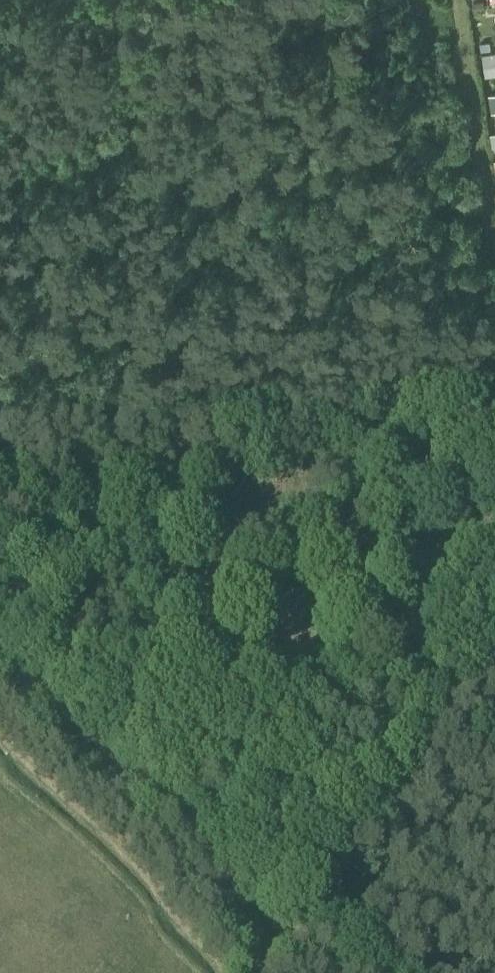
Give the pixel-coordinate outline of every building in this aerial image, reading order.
[(483,73),(494,72),(494,48),(482,49),(483,73)] [(487,92),(488,108),(494,107),(494,91),(487,92)]
